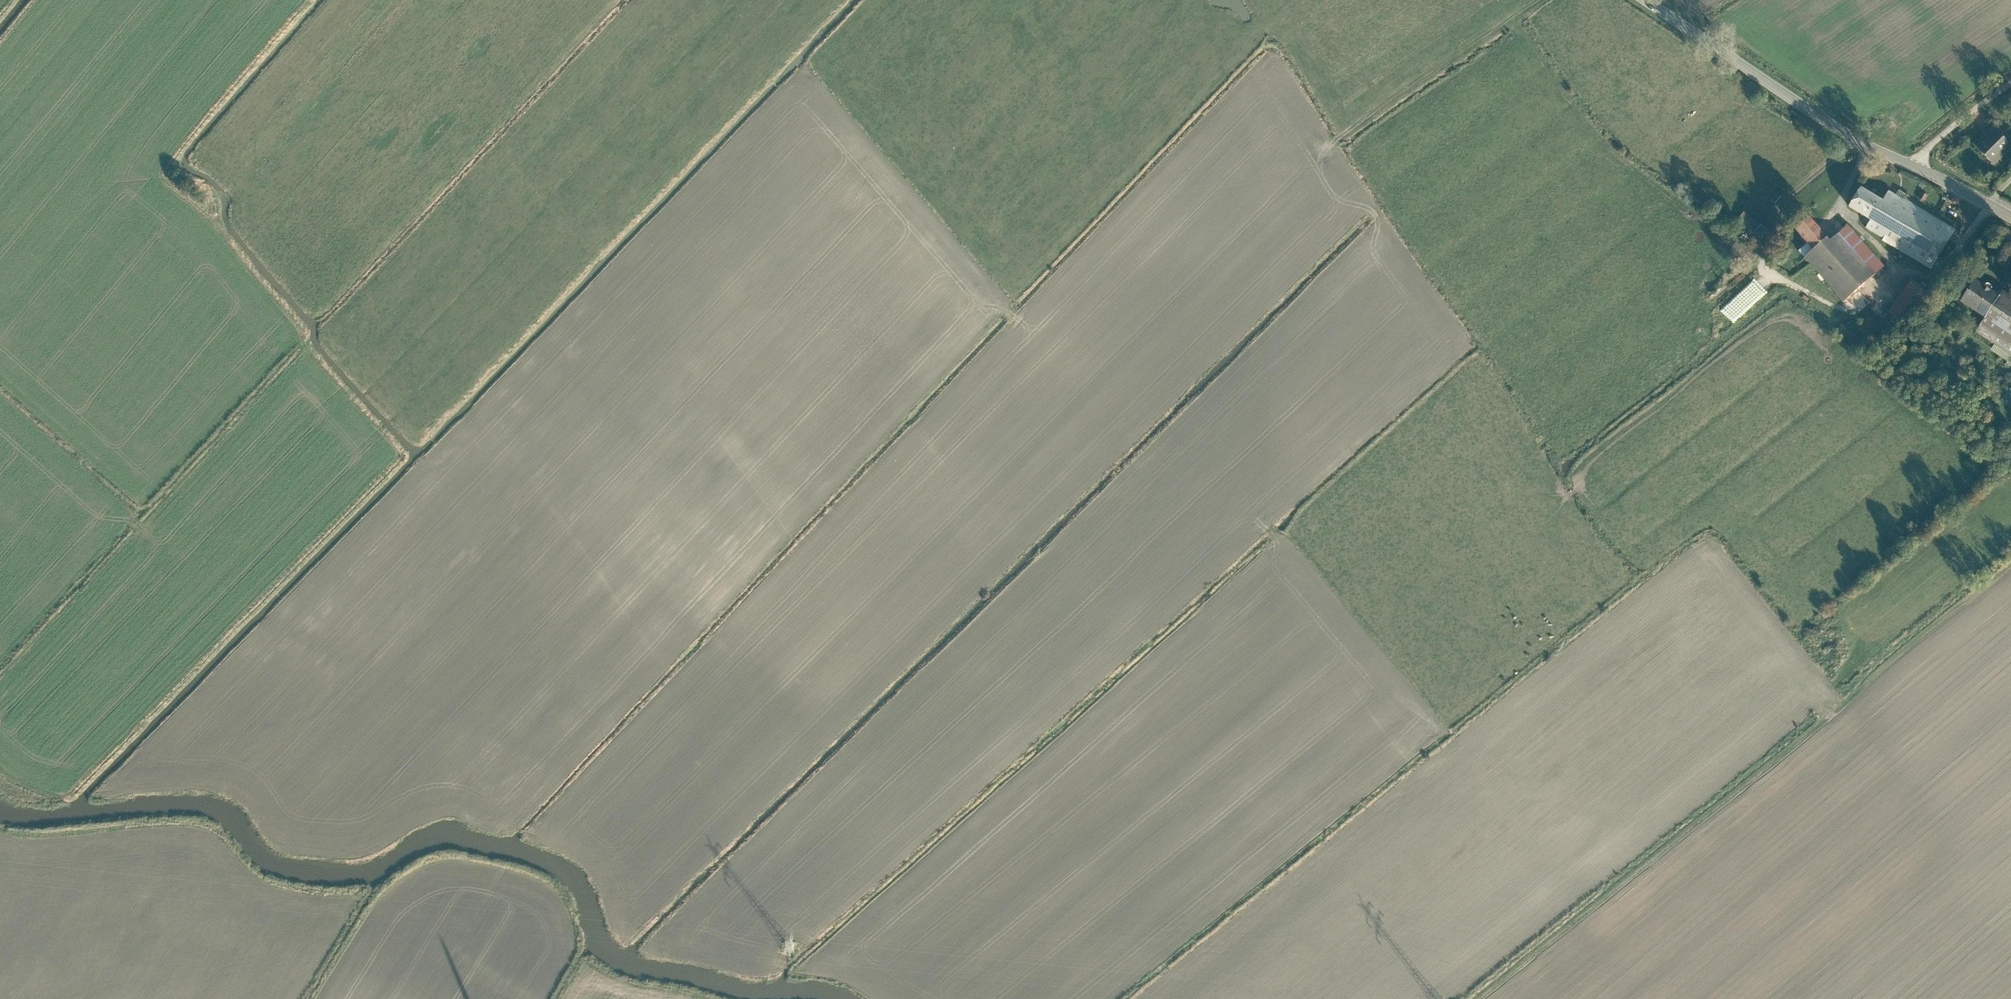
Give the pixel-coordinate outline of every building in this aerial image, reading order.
[(2010,151),(2010,143),(1998,128),(1984,140),(1988,145),(1982,150),(1995,165),(2010,151)] [(1933,270),(1964,229),(1906,192),(1903,197),(1890,189),(1884,198),(1865,186),(1852,207),(1876,222),(1872,227),(1889,238),(1887,242),(1933,270)] [(1832,241),(1813,218),(1798,230),(1817,254),(1832,241)] [(1810,260),(1846,301),(1884,267),(1850,228),(1834,242),(1833,240),(1832,241),(1817,254),(1810,260)] [(1933,295),(1913,282),(1892,312),(1912,326),(1933,295)] [(2002,297),(1978,282),(1964,303),(1987,319),(2002,297)] [(2006,292),(2002,297),(1987,319),(1978,334),(2010,355),(2010,295),(2006,292)]
